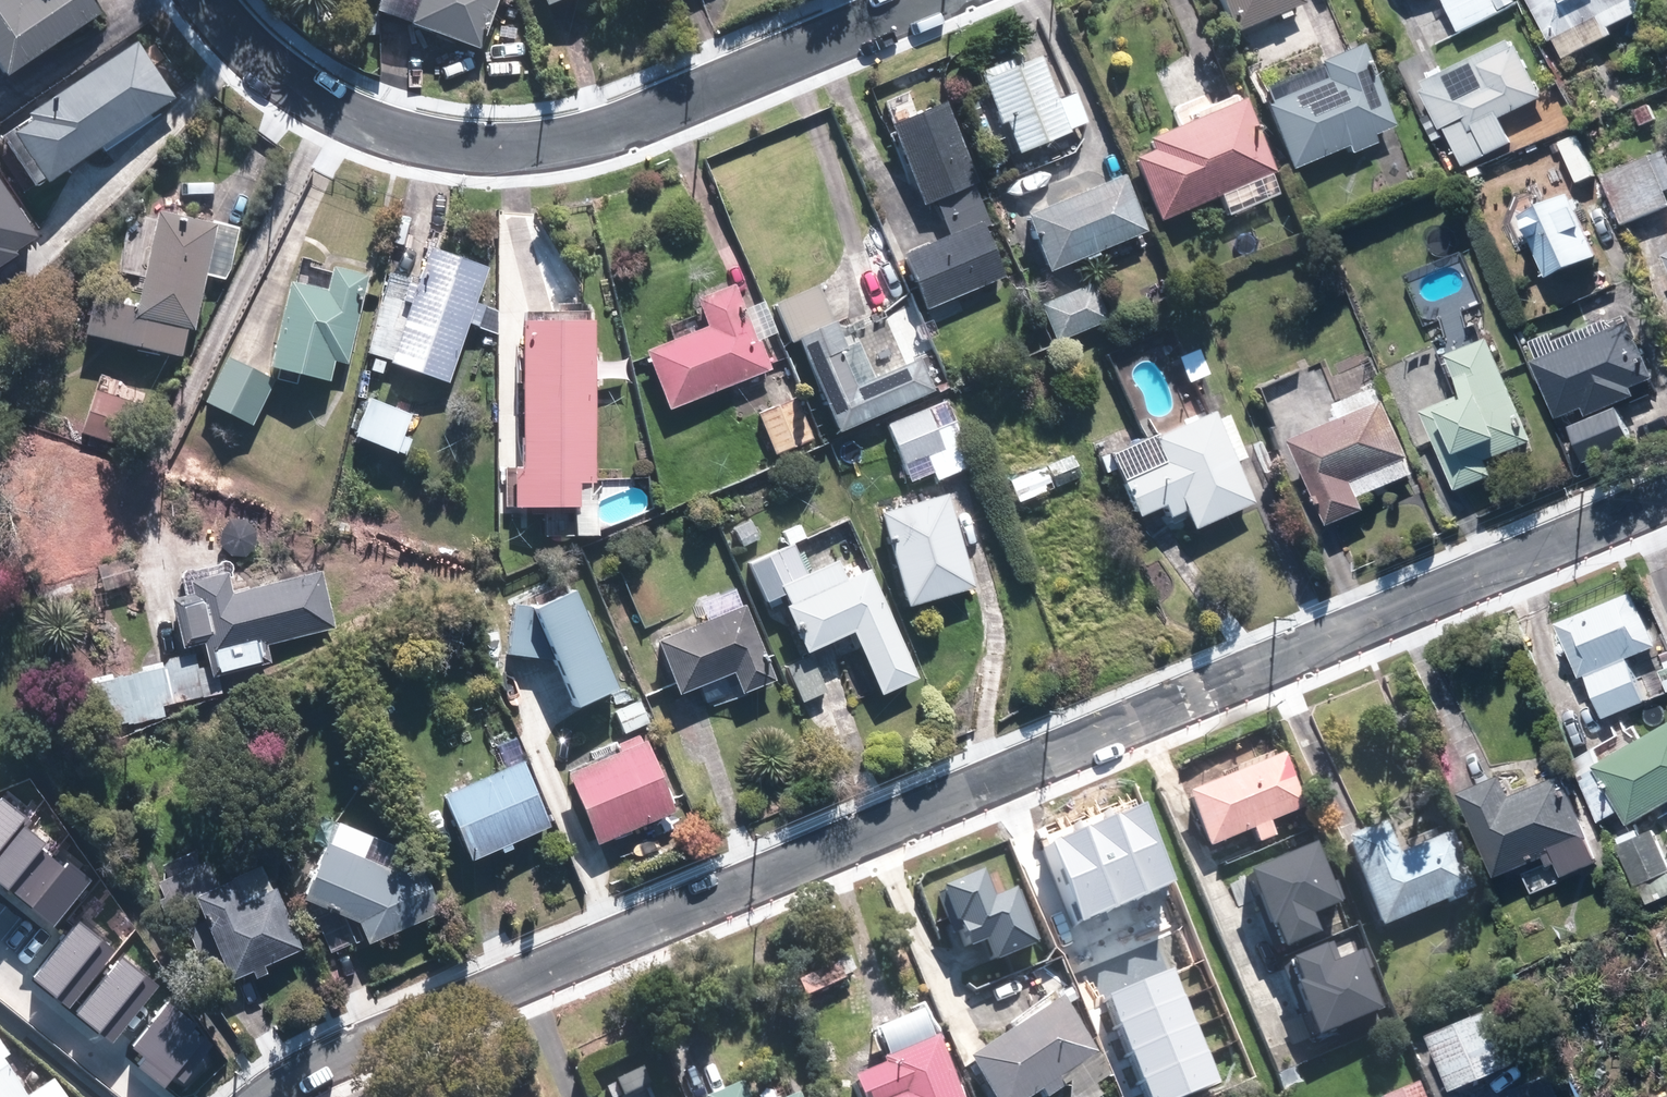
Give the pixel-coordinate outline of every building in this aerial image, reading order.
[(106,13),(98,3),(97,0),(0,0),(0,55),(13,75),(106,13)] [(378,9),(403,19),(483,53),(505,0),(381,0),(378,9)] [(1236,30),(1307,0),(1224,0),(1236,30)] [(1508,13),(1502,0),(1451,0),(1456,11),(1465,32),(1508,13)] [(1557,66),(1618,36),(1614,28),(1652,9),(1648,0),(1537,0),(1553,32),(1543,38),(1557,66)] [(1072,89),(1042,16),(1006,31),(1016,56),(980,71),(992,98),(968,108),(984,146),(1005,137),(1013,155),(1090,123),(1076,88),(1072,89)] [(1416,82),(1452,162),(1507,137),(1496,115),(1541,94),(1515,37),(1431,76),(1416,82)] [(52,181),(178,98),(140,41),(32,113),(37,120),(19,131),(52,181)] [(1324,53),(1282,69),(1286,79),(1263,88),(1294,168),(1350,146),(1352,152),(1381,141),(1378,134),(1399,126),(1367,42),(1345,51),(1326,58),(1324,53)] [(1136,156),(1163,221),(1278,172),(1246,97),(1227,105),(1150,137),(1155,148),(1136,156)] [(937,201),(950,236),(919,247),(905,253),(925,308),(1010,277),(991,227),(997,224),(951,99),(895,120),(926,205),(937,201)] [(1610,171),(1629,223),(1666,208),(1666,149),(1610,171)] [(1127,172),(1027,213),(1051,272),(1151,231),(1127,172)] [(19,254),(17,251),(38,237),(0,180),(0,267),(19,254)] [(1610,255),(1588,191),(1528,211),(1550,275),(1610,255)] [(231,277),(242,227),(225,224),(161,211),(143,305),(96,296),(88,334),(186,354),(191,328),(199,329),(210,273),(231,277)] [(479,302),(492,267),(433,247),(423,278),(413,275),(405,297),(415,301),(393,363),(451,383),(472,322),(481,325),(488,305),(479,302)] [(351,363),(371,274),(335,266),(331,286),(292,278),(272,365),(332,378),(336,359),(351,363)] [(830,307),(820,284),(774,304),(790,343),(801,338),(840,432),(940,391),(925,355),(905,363),(889,326),(849,343),(839,319),(835,321),(830,307)] [(1095,284),(1043,302),(1058,341),(1109,322),(1095,284)] [(750,306),(743,289),(702,304),(704,310),(669,323),(674,338),(647,349),(669,409),(773,370),(762,339),(779,333),(766,300),(750,306)] [(1641,386),(1665,374),(1638,317),(1543,360),(1566,416),(1589,406),(1594,417),(1575,426),(1593,463),(1643,439),(1626,403),(1644,394),(1641,386)] [(599,481),(598,320),(525,320),(526,465),(517,465),(517,466),(513,466),(506,466),(506,505),(582,505),(582,481),(599,481)] [(1474,392),(1432,408),(1464,490),(1505,474),(1498,457),(1542,440),(1501,335),(1458,352),(1474,392)] [(244,361),(231,355),(210,399),(257,421),(278,377),(244,361)] [(1389,401),(1383,386),(1343,402),(1349,418),(1302,436),(1337,525),(1376,510),(1370,494),(1420,475),(1412,455),(1416,453),(1395,399),(1389,401)] [(146,404),(98,388),(86,425),(134,441),(146,404)] [(405,435),(414,414),(370,397),(355,434),(407,455),(414,438),(405,435)] [(886,425),(911,483),(935,473),(938,481),(977,464),(949,398),(886,425)] [(794,401),(760,416),(778,456),(815,440),(797,400),(794,401)] [(1220,419),(1215,408),(1112,452),(1139,517),(1167,505),(1171,515),(1186,509),(1195,529),(1255,503),(1237,462),(1249,457),(1231,415),(1220,419)] [(1072,453),(1008,480),(1018,502),(1082,475),(1072,453)] [(947,492),(882,511),(910,605),(974,586),(947,492)] [(841,559),(807,574),(792,541),(745,562),(763,603),(783,594),(808,652),(856,630),(884,694),(920,678),(871,569),(849,578),(841,559)] [(269,643),(337,627),(323,571),(236,592),(229,561),(191,570),(196,592),(176,597),(188,645),(209,640),(217,673),(273,659),(269,643)] [(506,647),(553,650),(576,701),(618,682),(574,584),(546,597),(510,595),(506,647)] [(1609,717),(1658,698),(1655,692),(1666,687),(1666,647),(1642,586),(1562,619),(1585,677),(1591,674),(1609,717)] [(743,604),(736,587),(705,598),(712,618),(660,637),(681,692),(735,673),(742,692),(779,678),(751,601),(743,604)] [(179,659),(84,683),(96,732),(212,703),(199,654),(179,659)] [(642,700),(617,710),(626,732),(651,721),(642,700)] [(1599,763),(1633,822),(1656,809),(1660,818),(1666,815),(1666,724),(1599,763)] [(642,730),(615,744),(617,748),(567,772),(600,843),(680,806),(642,730)] [(1300,792),(1278,740),(1178,782),(1200,836),(1244,817),(1250,830),(1267,823),(1261,809),(1300,792)] [(527,758),(448,792),(476,858),(555,824),(527,758)] [(1519,789),(1509,768),(1469,785),(1506,872),(1523,865),(1535,893),(1574,876),(1572,871),(1606,857),(1568,768),(1519,789)] [(48,913),(83,870),(20,821),(28,811),(0,789),(0,874),(48,913)] [(1147,802),(1117,815),(1149,892),(1179,880),(1147,802)] [(1149,892),(1117,815),(1086,828),(1118,905),(1149,892)] [(1621,835),(1651,903),(1666,896),(1666,841),(1657,819),(1621,835)] [(412,873),(368,855),(376,835),(340,820),(332,840),(330,840),(307,895),(314,897),(334,950),(358,940),(346,910),(365,918),(373,940),(445,912),(428,867),(412,873)] [(1383,821),(1345,836),(1381,926),(1473,889),(1451,832),(1396,854),(1383,821)] [(1118,905),(1086,828),(1049,844),(1081,921),(1118,905)] [(1327,893),(1305,834),(1238,859),(1267,935),(1307,920),(1301,902),(1327,893)] [(1030,936),(1008,885),(1000,888),(984,852),(923,878),(951,941),(964,935),(975,960),(1030,936)] [(235,977),(304,947),(278,885),(244,899),(235,878),(199,893),(235,977)] [(106,945),(76,920),(33,970),(54,988),(61,980),(70,987),(106,945)] [(1316,929),(1271,946),(1299,1020),(1370,993),(1348,933),(1321,943),(1316,929)] [(152,981),(122,956),(79,1007),(100,1024),(107,1016),(116,1024),(152,981)] [(1121,1024),(1186,996),(1174,968),(1109,996),(1121,1024)] [(1063,995),(970,1056),(996,1096),(1030,1096),(1043,1089),(1048,1096),(1064,1086),(1059,1078),(1100,1051),(1063,995)] [(1132,1051),(1198,1023),(1186,996),(1121,1024),(1132,1051)] [(1500,1003),(1436,1029),(1458,1084),(1522,1057),(1500,1003)] [(183,1061),(202,1034),(159,1004),(134,1038),(146,1046),(138,1057),(162,1074),(175,1055),(183,1061)] [(1145,1081),(1211,1053),(1198,1023),(1132,1051),(1145,1081)] [(938,1034),(884,1056),(886,1062),(855,1075),(864,1096),(964,1096),(938,1034)] [(0,1048),(0,1096),(67,1096),(56,1079),(30,1095),(0,1048)] [(1223,1080),(1211,1053),(1145,1081),(1152,1096),(1183,1096),(1223,1080)] [(1512,1080),(1518,1096),(1565,1096),(1555,1066),(1512,1080)] [(1418,1079),(1380,1095),(1380,1096),(1426,1096),(1418,1079)] [(705,1095),(705,1096),(748,1096),(741,1080),(705,1095)] [(1642,1096),(1666,1096),(1666,1088),(1642,1096)]
